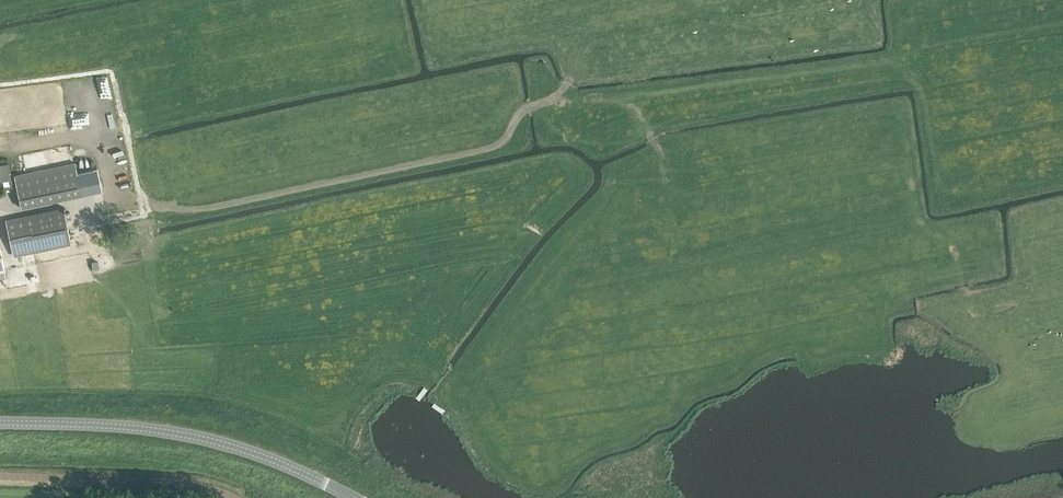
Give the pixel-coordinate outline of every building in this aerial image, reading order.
[(14,175),(21,207),(81,194),(74,162),(72,163),(26,172),(14,175)] [(11,179),(9,163),(0,164),(0,167),(0,181),(11,179)] [(70,237),(64,207),(6,219),(11,247),(13,255),(71,243),(70,237)]
